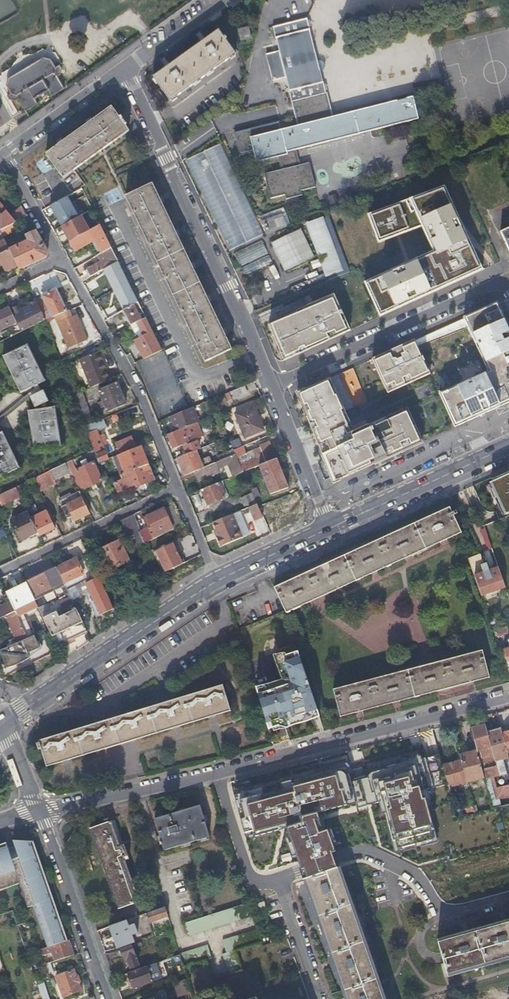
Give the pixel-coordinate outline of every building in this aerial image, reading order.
[(278,153),(278,155),(282,168),(264,173),(270,197),(284,193),(286,198),(302,194),(301,189),(315,186),(309,161),(299,163),(295,148),(418,117),(412,95),(332,116),(323,80),(322,80),(309,29),(310,29),(307,17),(272,25),(275,37),(276,37),(279,49),(266,53),(274,79),(286,76),(289,88),(288,89),(298,124),(281,129),(259,134),(257,126),(234,132),(240,153),(239,153),(239,154),(253,151),(261,149),(263,157),(278,153)] [(247,26),(237,29),(239,37),(250,35),(247,26)] [(170,100),(235,53),(218,30),(153,76),(170,100)] [(26,110),(38,102),(35,96),(49,88),(52,94),(64,86),(57,74),(60,72),(61,66),(59,63),(56,65),(50,57),(44,55),(9,76),(6,83),(11,91),(8,93),(10,97),(17,99),(19,97),(26,110)] [(63,177),(128,130),(111,106),(46,153),(63,177)] [(279,120),(257,126),(259,134),(281,129),(279,120)] [(204,153),(247,244),(264,236),(221,145),(204,153)] [(255,159),(263,157),(261,149),(253,151),(255,159)] [(204,153),(186,161),(229,252),(247,244),(204,153)] [(126,195),(204,361),(230,348),(152,182),(126,195)] [(422,226),(432,250),(408,261),(410,263),(399,268),(398,266),(363,282),(379,316),(482,269),(451,183),(367,214),(378,242),(394,236),(393,234),(398,232),(399,234),(422,226)] [(64,224),(92,209),(90,205),(75,213),(69,204),(56,211),(64,224)] [(27,215),(22,206),(9,213),(7,211),(2,215),(0,213),(0,229),(1,230),(10,225),(11,224),(12,223),(27,215)] [(64,224),(61,226),(69,241),(90,230),(99,224),(100,224),(92,209),(64,224)] [(280,215),(263,221),(267,231),(284,225),(280,215)] [(349,271),(328,216),(308,223),(327,273),(329,278),(329,279),(349,271)] [(102,253),(111,248),(111,247),(99,224),(90,230),(95,240),(102,253)] [(14,231),(10,225),(1,230),(0,230),(3,236),(14,231)] [(300,227),(270,242),(284,270),(313,255),(300,227)] [(501,231),(500,230),(499,230),(508,251),(508,227),(501,231)] [(0,230),(0,265),(2,264),(6,270),(17,265),(10,250),(3,236),(0,230)] [(17,265),(19,269),(47,256),(48,252),(36,230),(26,235),(29,241),(10,250),(17,265)] [(95,240),(90,230),(69,242),(74,251),(95,240)] [(261,239),(233,252),(239,265),(267,252),(261,239)] [(104,269),(118,261),(111,248),(102,253),(98,255),(101,261),(86,270),(90,277),(104,269)] [(240,267),(244,274),(272,261),(268,253),(240,267)] [(126,308),(138,301),(118,261),(104,269),(126,308)] [(82,282),(89,278),(86,273),(79,277),(82,282)] [(329,278),(327,273),(291,288),(293,293),(329,278)] [(55,316),(67,312),(56,289),(45,294),(44,291),(41,293),(43,297),(53,317),(55,316)] [(283,360),(350,329),(333,293),(268,323),(283,360)] [(91,298),(95,305),(102,300),(99,294),(91,298)] [(43,297),(36,301),(46,320),(53,317),(43,297)] [(36,301),(36,300),(29,303),(35,315),(27,318),(19,303),(10,308),(17,322),(21,331),(46,320),(36,301)] [(131,326),(137,322),(141,320),(136,311),(141,308),(138,301),(126,308),(122,310),(131,326)] [(497,301),(462,316),(488,370),(440,392),(455,424),(508,400),(508,328),(508,325),(497,301)] [(107,318),(119,312),(115,304),(103,311),(107,318)] [(10,308),(0,312),(0,330),(17,322),(10,308)] [(72,318),(69,311),(67,312),(55,316),(68,348),(88,340),(78,315),(72,318)] [(162,349),(146,317),(141,320),(137,322),(144,333),(141,334),(141,336),(135,339),(144,357),(146,356),(162,349)] [(387,392),(430,373),(414,339),(372,358),(387,392)] [(27,344),(3,356),(21,391),(45,379),(27,344)] [(107,381),(93,345),(75,354),(88,388),(107,381)] [(334,482),(422,441),(407,407),(354,432),(329,378),(297,393),(319,447),(334,482)] [(105,406),(108,412),(126,404),(117,382),(99,390),(103,400),(100,402),(102,407),(105,406)] [(247,393),(243,386),(226,393),(229,401),(247,393)] [(85,426),(94,422),(82,390),(73,394),(85,426)] [(253,405),(234,413),(244,436),(263,429),(253,405)] [(55,407),(29,410),(33,449),(59,447),(55,407)] [(197,422),(191,408),(171,416),(177,430),(197,422)] [(105,426),(102,419),(94,422),(85,426),(94,449),(96,455),(99,462),(108,459),(102,444),(106,442),(103,435),(99,437),(96,430),(105,426)] [(197,422),(177,430),(167,434),(173,449),(203,436),(197,422)] [(0,434),(0,478),(20,468),(3,432),(0,434)] [(120,454),(136,447),(134,442),(131,436),(115,443),(117,447),(116,448),(117,451),(118,450),(120,454)] [(136,447),(137,447),(140,445),(145,443),(143,438),(134,442),(136,447)] [(200,440),(188,446),(191,452),(195,450),(203,447),(200,440)] [(259,465),(275,458),(268,440),(259,444),(259,446),(252,448),(256,458),(240,465),(243,471),(259,465)] [(235,453),(236,455),(249,450),(246,443),(233,449),(235,453)] [(145,465),(147,464),(140,445),(137,447),(145,465)] [(113,457),(121,475),(145,465),(137,447),(136,447),(120,454),(113,457)] [(96,455),(94,449),(79,456),(82,461),(96,455)] [(191,452),(177,458),(184,476),(189,474),(202,468),(195,450),(191,452)] [(243,471),(240,465),(236,455),(235,453),(226,458),(234,475),(243,471)] [(210,458),(212,463),(221,460),(218,454),(210,458)] [(234,475),(226,458),(221,460),(229,477),(234,475)] [(288,487),(276,458),(275,458),(259,465),(270,493),(288,487)] [(71,472),(79,490),(102,480),(93,462),(77,470),(72,460),(66,462),(71,472)] [(66,462),(34,477),(40,490),(56,482),(55,479),(71,472),(66,462)] [(116,477),(112,478),(118,491),(139,482),(140,484),(153,479),(147,464),(145,465),(121,475),(116,477)] [(202,468),(189,474),(193,484),(209,476),(205,467),(202,468)] [(490,481),(505,513),(508,511),(508,473),(490,481)] [(218,482),(224,496),(228,495),(221,480),(218,482)] [(218,482),(200,489),(207,504),(224,496),(218,482)] [(22,483),(16,486),(19,492),(25,489),(22,483)] [(16,486),(0,494),(0,503),(1,505),(21,496),(19,492),(16,486)] [(145,497),(154,493),(151,486),(142,490),(145,497)] [(253,493),(254,497),(259,494),(256,486),(250,489),(253,493)] [(72,522),(90,513),(80,491),(71,495),(61,500),(59,501),(67,518),(69,517),(72,522)] [(241,498),(246,508),(248,507),(257,503),(254,497),(253,493),(241,498)] [(115,496),(121,509),(126,506),(121,496),(118,494),(115,496)] [(296,501),(282,507),(283,510),(297,504),(296,501)] [(257,503),(248,507),(254,521),(263,517),(261,513),(257,503)] [(174,504),(163,509),(172,529),(183,524),(174,504)] [(456,510),(452,512),(450,506),(274,586),(286,612),(461,532),(453,514),(457,512),(456,510)] [(274,508),(261,513),(263,517),(266,524),(286,516),(283,510),(282,507),(275,510),(274,508)] [(133,514),(120,520),(132,549),(172,529),(163,509),(163,508),(143,517),(148,527),(138,532),(134,525),(137,523),(133,514)] [(38,531),(39,535),(55,527),(47,510),(31,517),(38,531)] [(239,511),(232,513),(242,536),(249,533),(239,511)] [(38,531),(31,517),(28,512),(11,520),(21,540),(38,531)] [(232,513),(213,522),(216,529),(218,535),(216,536),(220,545),(242,536),(232,513)] [(98,550),(108,571),(129,561),(120,540),(98,550)] [(156,551),(166,571),(182,563),(172,543),(156,551)] [(484,563),(480,552),(468,557),(475,576),(489,571),(486,563),(484,563)] [(76,557),(57,567),(64,583),(65,584),(84,575),(86,579),(84,580),(89,590),(100,614),(113,607),(88,555),(78,560),(76,557)] [(57,567),(26,581),(34,599),(37,605),(38,608),(45,605),(40,595),(64,583),(57,567)] [(504,585),(498,567),(489,571),(475,576),(481,594),(504,585)] [(84,575),(65,584),(67,588),(84,580),(86,579),(84,575)] [(84,580),(67,588),(71,598),(89,590),(84,580)] [(34,599),(26,581),(5,591),(6,592),(8,597),(14,609),(34,599)] [(14,609),(8,597),(0,600),(1,603),(2,605),(0,606),(0,617),(14,610),(14,609)] [(57,611),(43,618),(48,627),(56,645),(86,631),(71,598),(54,606),(57,611)] [(37,605),(34,599),(14,609),(14,610),(16,615),(37,605)] [(16,615),(14,610),(0,617),(0,623),(6,620),(13,634),(8,637),(11,644),(27,637),(20,622),(16,615)] [(43,618),(41,612),(20,622),(27,637),(33,634),(48,627),(43,618)] [(33,634),(27,637),(11,644),(0,649),(0,652),(6,667),(19,662),(29,657),(27,652),(39,647),(33,634)] [(340,716),(489,677),(481,649),(333,689),(340,716)] [(298,650),(278,657),(286,681),(256,691),(268,728),(318,712),(298,650)] [(141,737),(142,737),(142,736),(156,732),(156,733),(157,732),(171,728),(172,728),(172,727),(178,725),(178,726),(179,726),(179,725),(192,721),(192,722),(194,721),(208,717),(209,717),(209,716),(214,715),(215,715),(215,714),(229,710),(229,711),(230,710),(222,684),(221,684),(221,685),(207,689),(200,691),(186,696),(186,695),(184,696),(185,696),(171,700),(163,702),(149,707),(149,706),(148,707),(133,712),(133,711),(90,724),(90,725),(76,729),(75,729),(75,730),(61,734),(60,733),(53,735),(53,736),(39,740),(38,740),(39,743),(36,743),(39,751),(41,751),(46,766),(47,766),(47,765),(60,761),(60,762),(62,761),(67,759),(67,760),(68,759),(82,755),(83,755),(97,750),(99,750),(104,748),(104,749),(105,748),(134,739),(135,739),(141,737)] [(484,723),(470,727),(476,750),(476,751),(485,749),(487,755),(480,757),(490,793),(487,794),(490,805),(505,802),(486,731),(484,723)] [(486,731),(505,802),(508,801),(508,773),(505,774),(502,758),(508,757),(506,751),(501,733),(500,727),(486,731)] [(476,750),(458,755),(459,760),(465,781),(483,777),(476,751),(476,750)] [(441,765),(438,753),(402,763),(401,759),(385,763),(386,768),(368,773),(368,775),(349,780),(344,765),(280,782),(281,788),(263,793),(261,787),(234,794),(244,832),(253,829),(255,835),(286,826),(301,870),(303,878),(336,866),(333,859),(331,852),(334,851),(326,829),(322,830),(318,819),(313,821),(312,814),(317,813),(316,809),(331,805),(332,809),(355,802),(356,808),(381,801),(392,840),(394,839),(396,848),(432,838),(430,829),(433,828),(422,789),(446,783),(441,765)] [(465,781),(459,760),(441,765),(446,783),(447,786),(465,781)] [(471,804),(470,800),(464,801),(467,812),(473,810),(471,804)] [(163,849),(208,840),(199,808),(154,818),(161,840),(159,841),(160,843),(161,843),(163,849)] [(123,844),(119,845),(111,821),(110,820),(89,827),(118,908),(140,900),(140,899),(139,900),(124,859),(128,858),(123,844)] [(17,882),(26,906),(32,904),(47,945),(64,940),(27,841),(8,840),(9,843),(16,859),(10,861),(4,845),(3,842),(0,843),(0,888),(17,882)] [(5,845),(4,845),(10,861),(16,859),(9,843),(8,844),(10,847),(6,849),(5,845)] [(377,977),(339,866),(305,878),(306,878),(303,879),(340,988),(343,998),(385,998),(377,977)] [(251,914),(247,902),(185,922),(188,934),(251,914)] [(167,915),(164,905),(146,912),(149,921),(167,915)] [(485,925),(451,934),(436,938),(436,941),(445,973),(446,973),(446,976),(508,958),(508,918),(485,925)] [(127,925),(125,919),(109,925),(116,947),(133,941),(130,934),(136,931),(133,923),(127,925)] [(47,945),(39,948),(41,954),(51,951),(53,959),(72,953),(67,938),(64,940),(47,945)] [(138,964),(131,944),(119,948),(122,956),(123,956),(125,961),(127,960),(130,967),(138,964)] [(150,967),(131,975),(137,991),(156,983),(150,967)] [(79,989),(72,968),(55,974),(62,995),(79,989)] [(34,975),(42,998),(45,998),(48,998),(43,981),(42,981),(40,973),(34,975)]
